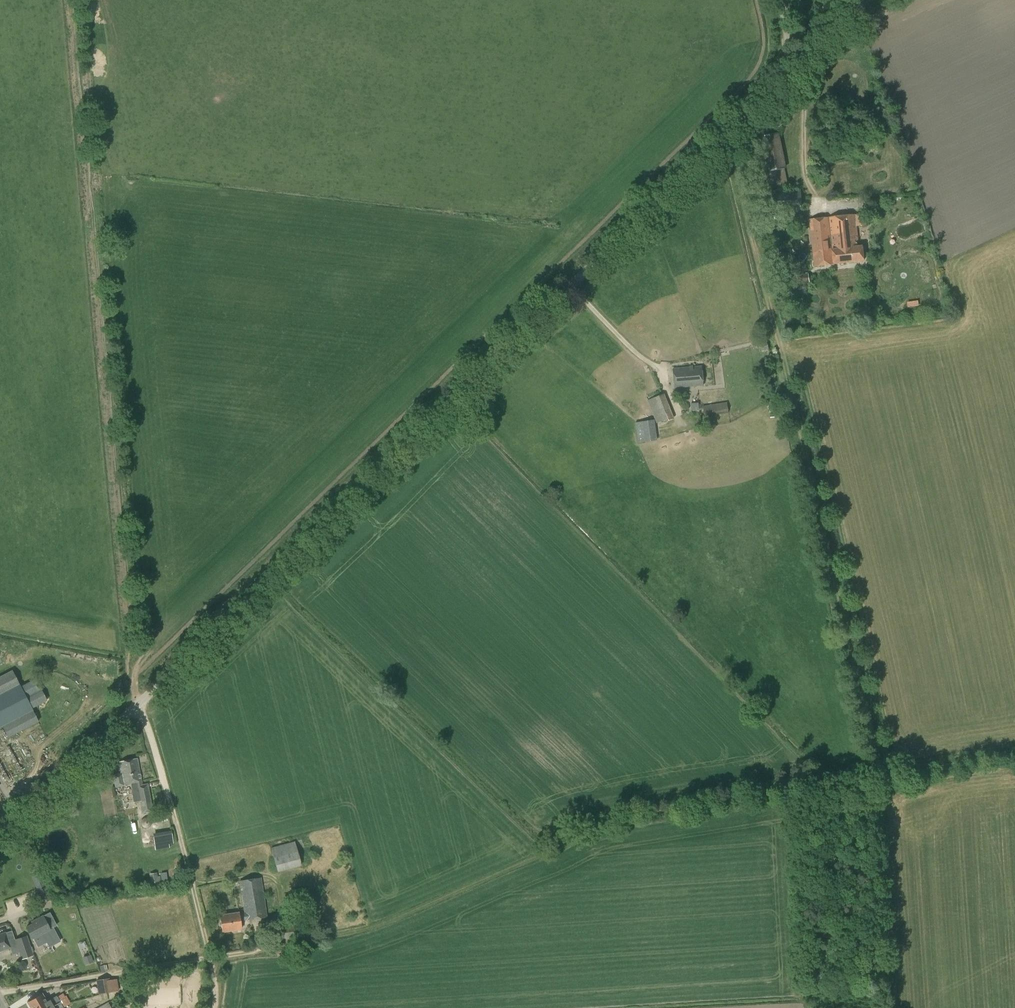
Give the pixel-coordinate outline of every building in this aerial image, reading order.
[(766,135),(772,170),(787,167),(781,132),(766,135)] [(876,143),(860,147),(862,155),(865,154),(866,157),(879,154),(876,143)] [(858,246),(856,226),(867,225),(865,214),(809,219),(814,266),(863,261),(862,245),(858,246)] [(808,273),(795,275),(796,283),(809,282),(808,273)] [(767,341),(759,343),(761,351),(769,349),(767,341)] [(675,388),(703,385),(702,366),(673,369),(675,388)] [(664,422),(674,418),(664,394),(648,400),(657,423),(663,421),(664,422)] [(705,416),(729,413),(727,402),(703,406),(705,416)] [(638,443),(657,440),(654,420),(635,423),(638,443)] [(33,710),(32,709),(26,697),(12,670),(0,676),(0,728),(33,710)] [(40,690),(26,697),(32,709),(45,702),(47,701),(41,690),(40,690)] [(142,785),(137,759),(118,762),(120,773),(112,775),(115,787),(136,784),(141,813),(152,811),(147,785),(142,785)] [(156,846),(173,842),(171,832),(153,837),(156,846)] [(302,865),(295,840),(271,847),(278,871),(302,865)] [(157,876),(157,873),(149,874),(151,887),(161,885),(160,876),(157,876)] [(222,932),(241,929),(240,921),(266,917),(260,878),(239,881),(244,913),(239,914),(238,912),(219,915),(222,932)] [(42,904),(51,900),(46,886),(36,890),(42,904)] [(59,941),(52,928),(49,929),(42,916),(35,919),(36,921),(25,927),(32,939),(33,938),(35,941),(38,942),(44,939),(49,947),(59,941)] [(10,947),(16,945),(15,940),(9,942),(5,932),(0,934),(0,951),(11,947),(10,947)] [(16,945),(17,948),(29,944),(26,936),(15,939),(15,940),(16,945)] [(33,955),(29,944),(17,948),(21,959),(33,955)] [(117,991),(116,980),(108,981),(108,980),(98,981),(100,994),(117,991)] [(59,1002),(66,998),(63,994),(57,998),(56,997),(47,1002),(42,994),(27,1002),(31,1007),(48,1007),(59,1002)] [(59,1002),(48,1007),(61,1007),(62,1007),(69,1004),(66,998),(59,1002)]
